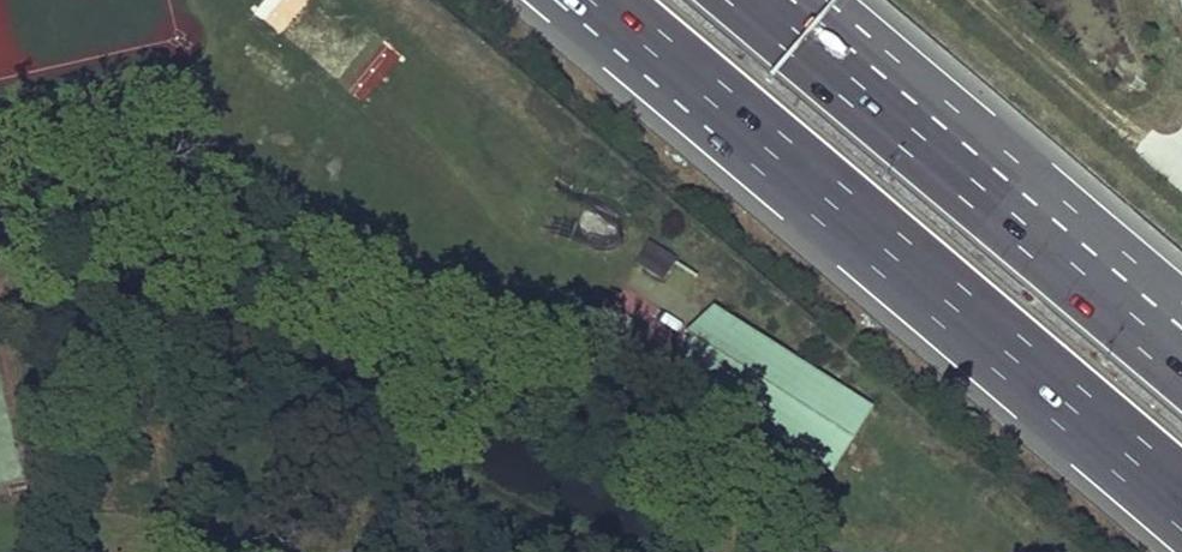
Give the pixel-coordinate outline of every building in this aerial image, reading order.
[(636,264),(660,278),(674,257),(649,242),(636,264)] [(828,478),(872,409),(706,304),(662,373),(828,478)]
